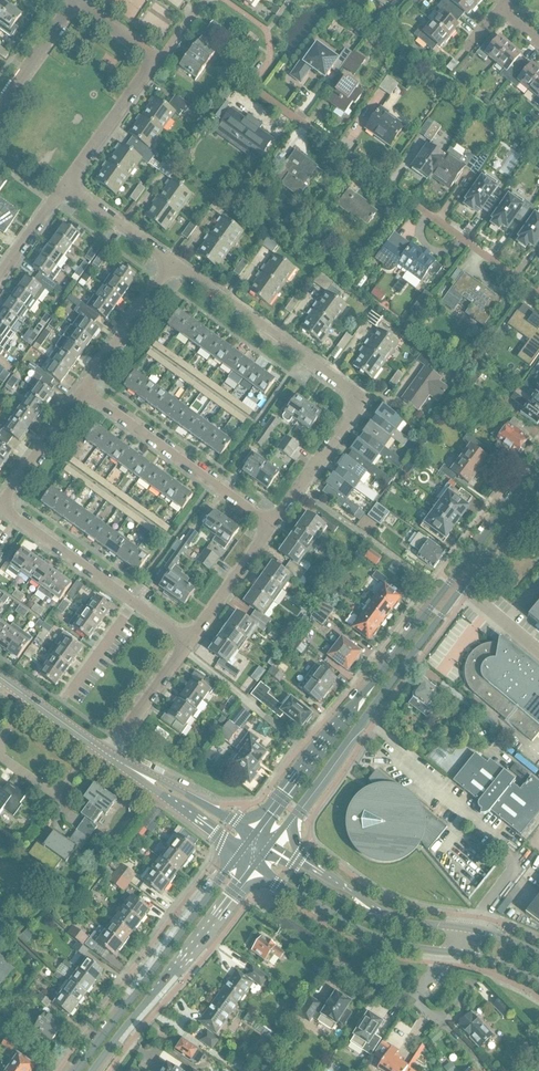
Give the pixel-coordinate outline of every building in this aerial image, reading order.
[(469,0),(444,0),(441,3),(457,17),(462,12),(467,16),(471,12),(472,13),(477,7),(469,0)] [(0,1),(0,21),(9,8),(0,1)] [(394,2),(389,8),(395,12),(399,6),(394,2)] [(457,17),(441,3),(434,12),(439,16),(432,24),(450,39),(455,33),(454,32),(458,27),(453,23),(457,17)] [(270,13),(276,16),(280,11),(275,7),(270,13)] [(0,21),(0,31),(11,39),(18,29),(14,26),(21,16),(9,8),(0,21)] [(219,37),(224,30),(213,22),(208,29),(219,37)] [(450,39),(432,24),(425,31),(421,27),(413,36),(430,50),(435,44),(440,48),(444,44),(445,45),(450,39)] [(250,34),(244,42),(253,48),(258,40),(250,34)] [(179,67),(196,80),(215,54),(207,48),(210,44),(202,37),(199,42),(179,67)] [(496,64),(511,46),(505,41),(504,42),(500,38),(495,43),(489,38),(475,55),(484,62),(488,57),(496,64)] [(316,44),(311,52),(308,50),(289,77),(300,85),(311,70),(324,79),(330,71),(336,74),(351,53),(345,49),(337,59),(316,44)] [(517,50),(511,46),(496,64),(504,70),(500,75),(508,82),(522,66),(516,61),(520,56),(516,52),(517,50)] [(343,69),(354,76),(365,61),(354,53),(343,69)] [(451,74),(459,64),(454,59),(446,69),(451,74)] [(508,82),(516,89),(520,84),(528,91),(538,78),(538,69),(537,67),(536,69),(532,65),(527,70),(522,66),(508,82)] [(398,85),(387,77),(378,89),(390,97),(398,85)] [(528,91),(536,97),(532,102),(538,108),(538,78),(528,91)] [(352,104),(355,106),(361,96),(355,92),(358,87),(346,79),(335,93),(338,95),(331,106),(344,115),(352,104)] [(141,117),(161,131),(174,113),(179,116),(182,112),(192,119),(199,109),(192,104),(190,107),(176,97),(168,108),(154,99),(141,117)] [(223,101),(213,116),(218,120),(229,105),(223,101)] [(388,114),(380,109),(365,130),(390,147),(404,127),(387,115),(388,114)] [(232,110),(219,127),(236,140),(243,145),(260,157),(272,140),(259,130),(262,126),(248,116),(245,120),(232,110)] [(161,131),(141,117),(129,135),(132,137),(128,143),(152,160),(156,154),(149,149),(161,131)] [(418,135),(423,139),(430,144),(440,129),(428,121),(418,135)] [(121,145),(108,163),(128,178),(141,160),(148,165),(152,160),(128,143),(124,148),(121,145)] [(426,146),(411,169),(429,181),(431,178),(444,158),(426,146)] [(444,158),(431,178),(449,190),(464,168),(475,176),(488,157),(483,153),(477,162),(465,153),(462,158),(450,150),(444,158)] [(280,151),(272,163),(278,167),(286,155),(280,151)] [(275,180),(298,198),(306,188),(303,186),(317,168),(296,152),(291,158),(302,166),(297,172),(293,169),(295,168),(287,162),(285,164),(286,165),(275,180)] [(176,168),(166,161),(157,172),(168,180),(176,168)] [(128,178),(108,163),(95,181),(115,196),(128,178)] [(491,196),(499,184),(486,175),(483,179),(482,178),(466,201),(467,202),(465,206),(472,212),(475,208),(480,211),(482,209),(488,214),(497,201),(491,196)] [(158,199),(178,214),(191,196),(171,182),(158,199)] [(129,199),(135,203),(145,190),(139,186),(129,199)] [(338,207),(352,216),(353,214),(368,225),(376,213),(365,205),(366,204),(349,191),(338,207)] [(532,207),(512,194),(510,198),(508,197),(492,220),(494,221),(491,225),(498,230),(501,226),(507,230),(516,216),(523,220),(532,207)] [(228,206),(217,198),(209,209),(220,217),(228,206)] [(3,234),(13,220),(12,220),(18,212),(0,199),(0,232),(3,234)] [(178,214),(158,199),(145,217),(165,232),(178,214)] [(538,212),(536,216),(535,215),(519,238),(520,239),(518,243),(525,249),(528,245),(533,248),(538,240),(538,212)] [(210,236),(230,251),(243,233),(223,219),(210,236)] [(181,236),(187,240),(196,227),(191,223),(181,236)] [(59,232),(56,236),(71,247),(79,236),(81,237),(84,233),(72,224),(69,229),(64,225),(63,225),(61,224),(60,225),(57,228),(57,231),(59,232)] [(280,243),(269,235),(261,246),(272,254),(280,243)] [(393,235),(377,258),(384,263),(383,266),(383,269),(385,271),(388,272),(391,272),(393,270),(397,266),(407,273),(420,283),(426,275),(428,273),(432,276),(434,275),(436,276),(441,269),(434,264),(435,262),(428,257),(428,256),(422,252),(411,245),(410,247),(393,235)] [(56,236),(48,247),(63,258),(71,247),(56,236)] [(230,251),(210,236),(197,254),(217,269),(230,251)] [(84,259),(90,263),(99,250),(93,246),(84,259)] [(48,247),(41,257),(56,268),(63,258),(48,247)] [(92,265),(93,265),(98,269),(107,256),(102,252),(92,265)] [(262,274),(282,288),(295,270),(275,256),(262,274)] [(36,264),(32,269),(39,273),(36,277),(53,290),(57,293),(60,288),(56,285),(52,282),(60,271),(56,268),(41,257),(38,258),(35,261),(36,264)] [(233,273),(238,278),(248,264),(242,260),(233,273)] [(84,262),(74,275),(79,279),(89,265),(84,262)] [(122,266),(114,278),(129,288),(137,277),(122,266)] [(91,267),(86,274),(91,277),(96,270),(91,267)] [(314,311),(333,325),(346,307),(338,301),(341,296),(340,293),(332,287),(335,282),(321,272),(313,283),(326,293),(314,311)] [(83,288),(91,277),(86,274),(78,284),(83,288)] [(282,288),(262,274),(249,292),(269,306),(282,288)] [(463,274),(442,303),(452,310),(462,297),(473,305),(466,314),(483,327),(501,302),(463,274)] [(110,275),(103,286),(106,288),(121,299),(129,288),(114,278),(110,275)] [(21,284),(18,288),(33,299),(38,302),(45,292),(49,295),(53,290),(36,277),(32,282),(26,277),(24,276),(22,277),(19,281),(19,283),(21,284)] [(103,286),(95,296),(114,310),(121,299),(106,288),(103,286)] [(18,288),(11,299),(26,310),(28,311),(30,313),(38,302),(33,299),(18,288)] [(82,304),(79,308),(96,321),(99,316),(106,321),(114,310),(95,296),(94,296),(86,307),(82,304)] [(294,297),(285,311),(290,315),(300,301),(294,297)] [(6,306),(3,310),(18,321),(23,324),(26,320),(23,318),(28,311),(26,310),(11,299),(9,298),(6,299),(4,302),(3,305),(6,306)] [(416,304),(410,312),(417,318),(428,304),(426,302),(416,304)] [(507,325),(530,341),(522,352),(534,361),(538,354),(538,316),(523,305),(518,313),(517,312),(507,325)] [(79,316),(72,327),(91,341),(99,330),(93,325),(96,321),(79,308),(75,314),(79,316)] [(0,314),(0,325),(10,332),(15,335),(23,324),(18,321),(3,310),(0,314)] [(384,318),(372,310),(365,320),(376,329),(384,318)] [(178,334),(189,319),(178,311),(167,326),(178,334)] [(333,325),(314,311),(301,329),(320,343),(333,325)] [(41,322),(46,325),(51,318),(46,315),(41,322)] [(53,319),(48,326),(53,330),(58,323),(53,319)] [(200,327),(189,319),(178,334),(189,341),(200,327)] [(3,350),(7,354),(11,348),(7,346),(15,335),(10,332),(0,325),(0,348),(3,350)] [(33,332),(38,336),(44,329),(38,325),(33,332)] [(71,326),(63,337),(83,352),(91,341),(72,327),(71,326)] [(210,335),(200,327),(189,341),(200,349),(210,335)] [(40,337),(45,341),(51,334),(45,330),(40,337)] [(379,330),(366,348),(385,362),(398,344),(379,330)] [(38,336),(33,332),(25,343),(31,346),(38,336)] [(336,348),(342,352),(352,338),(346,334),(336,348)] [(221,342),(210,335),(200,349),(210,357),(221,342)] [(45,341),(40,337),(32,348),(38,352),(45,341)] [(63,337),(55,348),(56,348),(76,362),(83,352),(63,337)] [(163,355),(167,350),(156,342),(152,347),(163,355)] [(232,350),(221,342),(210,357),(221,365),(232,350)] [(56,348),(48,359),(53,363),(68,373),(76,362),(56,348)] [(385,362),(366,348),(353,366),(372,380),(385,362)] [(157,363),(161,358),(150,350),(147,355),(157,363)] [(167,350),(163,355),(174,362),(177,357),(167,350)] [(242,358),(232,350),(221,365),(232,372),(242,358)] [(416,361),(427,369),(435,358),(424,350),(416,361)] [(177,357),(174,362),(185,370),(188,365),(177,357)] [(161,358),(157,363),(168,371),(172,366),(161,358)] [(242,358),(232,372),(228,379),(238,386),(242,380),(253,365),(242,358)] [(37,368),(34,373),(36,374),(40,377),(51,385),(54,380),(60,385),(68,373),(53,363),(48,359),(40,370),(37,368)] [(479,360),(475,366),(483,372),(487,366),(479,360)] [(188,365),(185,370),(195,378),(199,373),(188,365)] [(263,373),(253,365),(242,380),(253,388),(263,373)] [(172,366),(168,371),(179,378),(182,373),(172,366)] [(475,366),(467,377),(476,384),(484,372),(483,372),(475,366)] [(425,369),(405,396),(420,407),(430,393),(439,400),(447,389),(438,382),(440,380),(425,369)] [(1,375),(7,380),(10,375),(4,370),(1,375)] [(388,385),(393,389),(394,389),(404,376),(398,371),(388,385)] [(134,395),(145,380),(134,372),(123,387),(134,395)] [(193,381),(182,373),(179,378),(189,386),(193,381)] [(210,380),(199,373),(195,378),(206,385),(210,380)] [(274,381),(263,373),(253,388),(264,395),(274,381)] [(36,374),(28,385),(34,389),(29,396),(44,407),(45,406),(46,406),(50,401),(49,400),(53,395),(47,390),(51,385),(40,377),(36,374)] [(9,381),(15,386),(18,381),(12,377),(9,381)] [(476,384),(467,377),(464,381),(473,387),(476,384)] [(156,388),(145,380),(134,395),(145,402),(156,388)] [(220,388),(210,380),(206,385),(217,393),(220,388)] [(15,386),(9,381),(6,385),(12,390),(15,386)] [(193,381),(189,386),(200,394),(203,389),(193,381)] [(166,396),(156,388),(145,402),(156,410),(166,396)] [(220,388),(217,393),(227,401),(231,396),(220,388)] [(203,389),(200,394),(211,401),(214,396),(203,389)] [(515,393),(517,395),(528,403),(527,404),(538,413),(538,396),(535,393),(531,390),(526,396),(517,390),(515,393)] [(510,399),(524,409),(520,415),(536,427),(537,427),(538,426),(538,413),(527,404),(528,403),(517,395),(515,393),(510,399)] [(29,396),(21,408),(36,419),(37,418),(38,418),(42,413),(41,412),(44,407),(29,396)] [(177,403),(166,396),(156,410),(166,418),(177,403)] [(214,396),(211,401),(221,409),(225,404),(214,396)] [(231,396),(227,401),(238,408),(241,403),(231,396)] [(297,423),(309,406),(296,397),(282,417),(283,420),(287,423),(289,423),(292,419),(297,423)] [(512,409),(503,402),(499,407),(509,413),(512,409)] [(188,411),(177,403),(166,418),(177,425),(188,411)] [(253,412),(241,403),(238,408),(249,417),(253,412)] [(225,404),(221,409),(232,417),(235,412),(225,404)] [(380,404),(372,415),(385,424),(380,430),(390,437),(404,447),(409,440),(395,430),(403,420),(380,404)] [(309,406),(297,423),(309,432),(321,415),(309,406)] [(510,415),(499,407),(495,413),(506,420),(510,415)] [(21,408),(13,419),(28,430),(28,429),(29,430),(33,424),(32,424),(36,419),(21,408)] [(188,411),(177,425),(188,433),(198,419),(188,411)] [(247,420),(235,412),(232,417),(244,425),(247,420)] [(265,428),(271,433),(279,423),(272,418),(269,423),(264,420),(261,426),(265,428)] [(0,432),(0,436),(9,443),(13,437),(19,442),(20,441),(21,442),(25,436),(24,435),(28,430),(13,419),(4,431),(2,430),(0,432)] [(198,419),(188,433),(198,441),(209,426),(198,419)] [(526,439),(528,436),(532,430),(521,422),(519,424),(513,420),(508,426),(508,425),(506,427),(503,424),(499,430),(503,432),(496,442),(498,443),(495,447),(496,448),(504,455),(506,454),(509,451),(516,456),(527,440),(526,439)] [(368,421),(360,432),(373,441),(368,448),(378,455),(400,470),(404,464),(412,453),(408,450),(401,460),(383,447),(390,437),(380,430),(368,421)] [(96,449),(106,434),(95,426),(85,441),(96,449)] [(209,426),(198,441),(209,449),(219,434),(209,426)] [(271,433),(265,428),(254,443),(261,448),(271,433)] [(117,442),(106,434),(96,449),(106,457),(117,442)] [(219,434),(209,449),(220,456),(231,442),(219,434)] [(470,447),(461,460),(480,474),(485,466),(483,465),(487,459),(476,451),(480,445),(467,435),(462,441),(470,447)] [(3,465),(4,464),(5,465),(8,459),(7,458),(11,453),(5,448),(9,443),(0,436),(0,463),(3,465)] [(281,443),(294,453),(299,446),(286,437),(281,443)] [(355,438),(348,449),(360,458),(355,465),(366,472),(388,487),(393,480),(371,465),(378,455),(368,448),(355,438)] [(117,442),(106,457),(117,464),(128,450),(117,442)] [(294,453),(281,443),(276,450),(289,459),(294,453)] [(128,450),(117,464),(128,472),(138,457),(128,450)] [(255,481),(266,465),(254,456),(256,454),(251,451),(242,465),(246,468),(242,473),(255,481)] [(343,456),(335,466),(348,475),(343,482),(353,489),(373,503),(378,496),(359,481),(366,472),(355,465),(343,456)] [(138,457),(128,472),(138,480),(149,465),(138,457)] [(80,470),(84,466),(73,458),(70,463),(80,470)] [(444,466),(439,472),(450,480),(452,482),(457,477),(468,485),(472,480),(474,482),(480,474),(461,460),(452,472),(444,466)] [(160,473),(149,465),(138,480),(149,487),(160,473)] [(266,465),(255,481),(267,490),(278,474),(266,465)] [(74,479),(78,474),(67,466),(64,471),(74,479)] [(94,473),(84,466),(80,470),(91,478),(94,473)] [(105,481),(94,473),(91,478),(102,486),(105,481)] [(160,473),(149,487),(160,495),(170,480),(160,473)] [(327,486),(322,493),(331,499),(354,516),(358,510),(359,509),(346,499),(353,489),(343,482),(331,473),(323,483),(327,486)] [(78,474),(74,479),(85,486),(88,482),(78,474)] [(170,480),(160,495),(170,503),(181,488),(170,480)] [(450,480),(436,499),(440,502),(441,501),(462,516),(467,508),(466,507),(470,502),(470,501),(473,497),(456,485),(452,482),(450,480)] [(116,489),(105,481),(102,486),(112,493),(116,489)] [(99,489),(88,482),(85,486),(96,494),(99,489)] [(51,511),(62,496),(51,488),(40,503),(51,511)] [(181,488),(170,503),(181,511),(192,496),(181,488)] [(99,489),(96,494),(107,502),(110,497),(99,489)] [(116,489),(112,493),(123,501),(126,496),(116,489)] [(73,504),(62,496),(51,511),(62,519),(73,504)] [(126,496),(123,501),(134,509),(137,504),(126,496)] [(121,505),(110,497),(107,502),(117,509),(121,505)] [(441,502),(432,514),(452,528),(453,528),(462,516),(441,501),(440,502),(441,502)] [(73,504),(62,519),(73,526),(83,512),(73,504)] [(137,504),(134,509),(144,516),(148,512),(137,504)] [(376,504),(367,517),(380,526),(389,513),(376,504)] [(131,512),(121,505),(117,509),(128,517),(131,512)] [(354,516),(353,517),(359,521),(364,514),(358,510),(354,516)] [(83,512),(73,526),(83,534),(94,519),(83,512)] [(131,512),(128,517),(138,525),(142,520),(131,512)] [(158,519),(148,512),(144,516),(155,524),(158,519)] [(215,512),(203,529),(215,537),(222,528),(227,521),(215,512)] [(296,525),(316,540),(325,528),(334,534),(338,528),(322,517),(319,523),(307,514),(303,520),(300,518),(296,525)] [(426,519),(420,528),(440,543),(446,533),(448,535),(453,528),(452,528),(432,514),(428,520),(426,519)] [(105,527),(94,519),(83,534),(94,542),(105,527)] [(158,519),(155,524),(166,532),(170,528),(158,519)] [(142,520),(138,525),(139,525),(136,529),(147,537),(150,533),(149,532),(153,528),(142,520)] [(215,537),(212,542),(224,550),(227,546),(239,529),(236,528),(227,521),(222,528),(215,537)] [(316,540),(296,525),(290,533),(293,535),(289,540),(307,553),(311,556),(321,543),(316,540)] [(105,527),(94,542),(105,549),(115,535),(105,527)] [(164,536),(153,528),(149,532),(150,533),(161,541),(164,536)] [(183,543),(188,547),(197,535),(192,531),(183,543)] [(115,535),(105,549),(115,557),(126,542),(115,535)] [(418,535),(410,546),(421,554),(418,559),(433,570),(445,554),(429,542),(418,535)] [(307,553),(289,540),(288,541),(286,538),(281,546),(283,548),(279,553),(291,561),(287,567),(303,578),(303,577),(310,567),(310,565),(302,559),(307,553)] [(137,550),(126,542),(115,557),(126,565),(137,550)] [(188,547),(183,543),(164,569),(169,573),(159,588),(165,592),(163,594),(170,599),(186,577),(181,574),(183,572),(175,566),(188,547)] [(12,564),(7,571),(17,578),(21,573),(32,557),(22,550),(19,555),(14,552),(8,561),(12,564)] [(137,550),(126,565),(137,573),(148,558),(137,550)] [(206,550),(201,557),(213,566),(218,559),(206,550)] [(381,559),(370,551),(364,559),(376,567),(381,559)] [(32,557),(21,573),(30,580),(42,564),(41,564),(43,561),(43,559),(40,557),(37,557),(36,560),(32,557)] [(213,566),(201,557),(196,562),(209,571),(213,566)] [(42,564),(30,580),(40,587),(52,571),(48,569),(49,566),(49,564),(46,562),(44,562),(42,565),(42,564)] [(303,578),(287,567),(283,572),(272,564),(268,570),(265,568),(260,574),(263,577),(281,589),(289,577),(303,587),(307,581),(303,577),(303,578)] [(40,587),(37,591),(47,598),(61,578),(60,578),(62,575),(62,573),(59,571),(57,571),(55,574),(52,571),(40,587)] [(376,572),(372,578),(380,584),(376,589),(377,590),(373,595),(375,597),(392,609),(391,610),(393,611),(394,611),(399,604),(397,602),(399,599),(383,586),(387,580),(376,572)] [(344,574),(337,583),(342,587),(346,582),(352,587),(356,583),(344,574)] [(188,578),(186,577),(170,599),(177,604),(179,602),(184,606),(195,591),(186,585),(189,580),(187,579),(188,578)] [(256,580),(251,587),(271,602),(281,589),(263,577),(259,583),(256,580)] [(61,578),(47,598),(51,602),(54,597),(60,602),(71,586),(71,585),(61,578)] [(70,591),(71,591),(77,595),(80,591),(73,586),(70,591)] [(271,602),(251,587),(245,595),(248,597),(244,603),(255,611),(251,616),(267,628),(271,622),(268,620),(277,606),(271,602)] [(16,600),(20,594),(16,590),(12,596),(16,600)] [(25,597),(20,594),(16,600),(20,603),(25,597)] [(9,598),(5,595),(0,601),(4,604),(9,598)] [(87,610),(86,611),(102,622),(109,613),(107,611),(110,606),(96,596),(93,601),(87,610)] [(369,599),(365,605),(370,608),(369,609),(386,621),(391,614),(389,613),(391,610),(392,609),(375,597),(371,601),(369,599)] [(60,605),(66,610),(70,605),(63,600),(60,605)] [(323,601),(317,609),(328,618),(334,610),(323,601)] [(538,627),(538,603),(527,617),(538,627)] [(36,614),(40,607),(36,604),(31,610),(36,614)] [(66,610),(60,605),(57,609),(63,614),(66,610)] [(19,616),(24,609),(20,606),(15,612),(19,616)] [(40,607),(36,614),(40,617),(45,610),(40,607)] [(82,607),(75,616),(80,619),(96,631),(102,622),(86,611),(87,610),(82,607)] [(24,609),(19,616),(24,619),(28,612),(24,609)] [(328,618),(317,609),(305,624),(308,626),(313,619),(322,626),(328,618)] [(363,613),(359,617),(362,619),(376,630),(378,627),(380,628),(386,621),(369,609),(365,614),(363,613)] [(231,617),(226,625),(247,640),(256,628),(263,633),(267,628),(251,616),(248,621),(236,613),(233,619),(231,617)] [(75,616),(68,625),(73,629),(89,641),(96,631),(80,619),(75,616)] [(355,623),(352,628),(368,641),(371,637),(373,638),(378,631),(376,630),(362,619),(357,625),(355,623)] [(34,626),(39,630),(44,623),(39,620),(34,626)] [(0,622),(0,643),(13,625),(12,624),(9,629),(0,622)] [(13,625),(0,643),(0,647),(8,652),(23,632),(13,625)] [(247,640),(226,625),(220,632),(222,633),(219,639),(238,652),(247,640)] [(40,633),(46,637),(49,633),(43,629),(40,633)] [(23,632),(8,652),(18,660),(30,643),(29,643),(32,639),(23,632)] [(46,637),(40,633),(37,637),(43,642),(46,637)] [(65,634),(62,634),(55,645),(59,648),(60,648),(76,659),(83,650),(70,641),(72,639),(65,634)] [(238,652),(219,639),(218,639),(216,638),(211,645),(213,646),(209,652),(221,660),(217,665),(236,678),(240,672),(231,666),(235,661),(233,659),(238,652)] [(341,638),(334,647),(340,652),(354,663),(361,653),(344,640),(341,638)] [(301,655),(306,648),(297,640),(291,648),(301,655)] [(498,644),(490,644),(486,645),(483,646),(479,648),(475,650),(472,653),(469,657),(467,660),(465,664),(464,668),(464,672),(464,676),(465,680),(467,684),(469,688),(471,692),(474,695),(531,742),(538,733),(538,670),(507,642),(505,646),(498,644)] [(27,651),(33,655),(36,651),(30,647),(27,651)] [(334,647),(327,656),(328,656),(327,657),(330,658),(333,661),(347,672),(354,663),(340,652),(334,647)] [(59,648),(53,657),(69,668),(76,659),(60,648),(59,648)] [(33,655),(27,651),(24,655),(30,660),(33,655)] [(53,657),(46,666),(63,678),(69,668),(53,657)] [(272,667),(277,661),(272,657),(267,664),(272,667)] [(316,665),(307,676),(312,680),(311,680),(329,693),(333,687),(332,686),(336,681),(320,669),(316,665)] [(63,678),(46,666),(40,675),(56,687),(63,678)] [(272,667),(272,668),(267,674),(279,683),(285,676),(272,667)] [(187,691),(202,702),(208,694),(210,696),(216,687),(195,672),(190,680),(193,682),(187,691)] [(307,676),(298,688),(303,692),(318,704),(322,698),(324,700),(329,693),(311,680),(312,680),(307,676)] [(428,709),(436,699),(439,702),(442,698),(439,695),(441,693),(435,689),(436,688),(432,685),(431,686),(423,679),(416,687),(418,688),(413,695),(413,700),(409,705),(426,718),(431,712),(428,709)] [(265,707),(272,699),(267,694),(269,691),(261,684),(260,683),(251,696),(265,707)] [(202,702),(187,691),(181,699),(178,697),(172,705),(175,707),(191,718),(193,719),(199,711),(197,709),(202,702)] [(283,708),(272,699),(265,707),(280,719),(283,714),(301,728),(305,722),(307,724),(311,718),(310,717),(311,715),(300,707),(301,705),(298,702),(297,704),(291,699),(283,708)] [(453,720),(465,729),(471,720),(463,715),(465,712),(453,703),(451,706),(459,713),(453,720)] [(191,718),(175,707),(170,714),(167,712),(161,721),(182,736),(188,727),(185,725),(191,718)] [(218,722),(222,725),(226,720),(222,717),(218,722)] [(224,738),(233,726),(229,722),(219,734),(224,738)] [(233,726),(224,738),(229,742),(239,730),(233,726)] [(241,753),(257,765),(266,754),(254,745),(258,741),(249,734),(237,750),(241,754),(241,753)] [(241,753),(241,754),(233,765),(236,767),(233,772),(249,784),(256,776),(255,775),(260,768),(257,765),(241,753)] [(479,803),(478,804),(478,805),(478,806),(472,807),(473,808),(473,809),(473,810),(474,811),(475,812),(476,814),(477,814),(478,815),(480,815),(481,815),(482,816),(483,815),(484,815),(485,815),(487,814),(488,813),(489,813),(490,812),(520,836),(538,813),(538,783),(531,776),(519,790),(512,784),(515,781),(489,760),(487,764),(475,754),(452,782),(479,803)] [(515,764),(509,771),(522,781),(527,774),(515,764)] [(363,853),(365,854),(368,856),(372,858),(375,859),(378,859),(380,860),(381,860),(384,860),(386,860),(388,860),(390,860),(393,859),(395,858),(399,857),(402,856),(404,854),(405,854),(406,853),(408,851),(410,850),(411,849),(412,848),(414,846),(414,845),(416,843),(416,842),(418,839),(428,852),(447,828),(376,771),(368,781),(377,791),(374,791),(372,792),(369,794),(367,795),(365,796),(363,798),(361,799),(359,801),(357,803),(355,806),(354,808),(353,810),(352,813),(351,815),(351,817),(350,820),(350,821),(350,823),(350,826),(350,828),(350,831),(351,833),(351,836),(352,838),(353,840),(354,842),(355,844),(357,846),(358,848),(360,850),(362,852),(363,853)] [(3,810),(13,818),(22,806),(20,805),(26,796),(8,784),(2,792),(0,790),(0,814),(3,810)] [(81,824),(77,830),(89,839),(96,844),(100,838),(101,836),(94,831),(97,827),(94,824),(102,813),(105,815),(116,800),(94,784),(84,799),(90,804),(81,816),(85,819),(81,824)] [(147,830),(161,812),(153,806),(139,824),(147,830)] [(38,841),(28,855),(57,876),(75,850),(79,852),(89,839),(77,830),(68,842),(54,832),(44,846),(38,841)] [(172,835),(164,845),(169,848),(186,861),(195,849),(193,848),(197,841),(182,830),(177,836),(175,834),(174,834),(173,834),(172,835)] [(131,841),(127,846),(132,850),(136,845),(131,841)] [(169,848),(161,860),(177,872),(186,861),(169,848)] [(161,860),(152,871),(169,883),(177,872),(161,860)] [(121,866),(116,872),(130,883),(141,891),(146,884),(160,895),(169,883),(152,871),(144,881),(135,875),(134,876),(121,866)] [(111,879),(110,881),(123,891),(130,883),(116,872),(115,874),(114,874),(111,879)] [(538,925),(538,896),(525,914),(538,925)] [(131,897),(122,909),(140,922),(149,910),(131,897)] [(122,909),(114,920),(131,933),(140,922),(122,909)] [(114,920),(105,931),(123,945),(131,933),(114,920)] [(87,938),(72,927),(68,934),(83,945),(87,938)] [(90,938),(85,945),(93,951),(98,944),(114,956),(123,945),(105,931),(101,928),(99,927),(95,934),(94,933),(90,938)] [(268,963),(274,955),(279,959),(284,953),(275,947),(262,937),(252,951),(265,961),(265,960),(268,963)] [(77,943),(73,949),(82,956),(83,957),(88,951),(77,943)] [(0,956),(0,984),(14,970),(0,956)] [(82,956),(73,967),(79,971),(95,982),(103,971),(87,959),(83,957),(82,956)] [(61,965),(56,972),(65,978),(70,982),(86,993),(95,982),(79,971),(73,967),(65,960),(64,961),(61,965)] [(221,993),(236,1005),(254,981),(260,986),(266,978),(252,968),(245,979),(236,972),(221,993)] [(56,972),(53,977),(61,983),(65,978),(56,972)] [(62,993),(61,994),(77,1006),(86,993),(70,982),(62,993)] [(301,992),(298,997),(303,1001),(307,995),(301,992)] [(236,1005),(221,993),(201,1022),(216,1033),(236,1005)] [(345,1010),(350,1003),(335,993),(331,1000),(330,1000),(325,1008),(326,1008),(325,1009),(320,1005),(310,998),(298,1016),(299,1017),(300,1015),(310,1022),(312,1018),(317,1021),(317,1022),(332,1031),(338,1022),(344,1025),(351,1014),(345,1010)] [(51,1002),(40,994),(35,1000),(46,1009),(51,1002)] [(61,995),(54,1005),(63,1011),(62,1013),(68,1017),(69,1016),(70,1017),(77,1006),(61,994),(61,995)] [(498,999),(492,1006),(503,1017),(509,1010),(498,999)] [(283,1011),(294,1010),(293,1001),(282,1002),(283,1011)] [(57,1021),(45,1013),(33,1028),(51,1042),(61,1028),(55,1024),(57,1021)] [(370,1055),(380,1040),(373,1036),(382,1023),(368,1014),(354,1036),(355,1036),(351,1043),(370,1055)] [(470,1014),(458,1025),(479,1047),(491,1036),(470,1014)] [(267,1026),(257,1019),(251,1027),(261,1034),(267,1026)] [(207,1032),(201,1041),(211,1049),(217,1040),(207,1032)] [(441,1033),(430,1041),(433,1044),(443,1036),(441,1033)] [(175,1050),(174,1052),(195,1065),(198,1065),(204,1056),(203,1053),(182,1039),(178,1045),(177,1045),(174,1049),(175,1050)] [(4,1047),(11,1052),(16,1046),(9,1040),(4,1047)] [(383,1056),(389,1046),(382,1041),(375,1053),(375,1055),(377,1057),(379,1053),(383,1056)] [(260,1053),(270,1051),(269,1044),(259,1046),(260,1053)] [(381,1070),(413,1070),(398,1062),(401,1058),(396,1055),(398,1051),(391,1047),(377,1069),(381,1070)] [(10,1066),(17,1070),(30,1070),(34,1066),(18,1055),(15,1053),(12,1058),(15,1060),(10,1066)]
